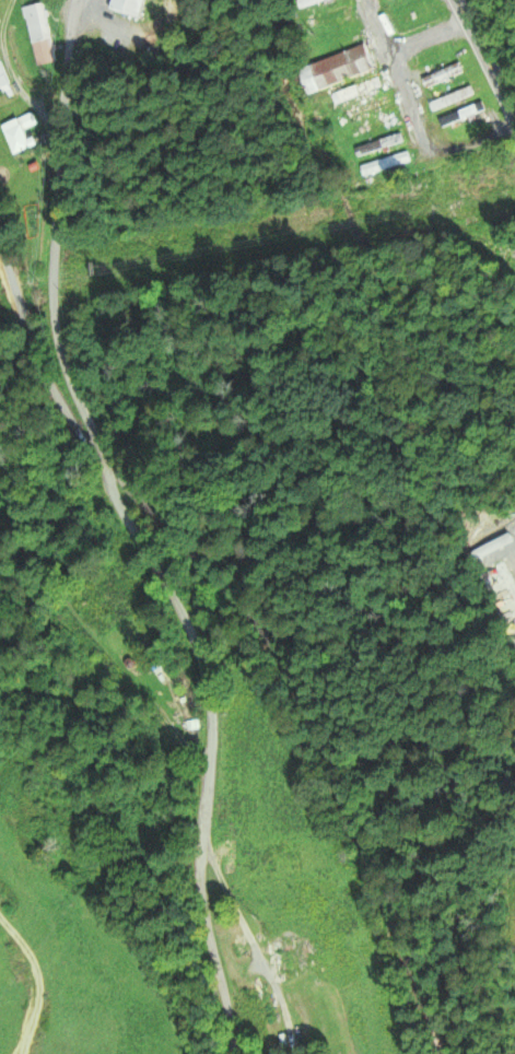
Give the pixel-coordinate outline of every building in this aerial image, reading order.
[(143,18),(147,0),(115,0),(112,11),(143,18)] [(301,9),(327,0),(300,0),(298,1),(301,9)] [(45,3),(24,7),(36,66),(57,62),(45,3)] [(302,67),(311,93),(376,71),(367,45),(302,67)] [(464,72),(459,62),(424,79),(428,88),(464,72)] [(334,95),(338,104),(383,86),(379,76),(334,95)] [(350,111),(354,120),(390,103),(386,95),(350,111)] [(441,121),(445,129),(491,108),(488,99),(441,121)] [(397,121),(395,115),(366,126),(368,132),(397,121)] [(2,126),(12,155),(32,148),(25,128),(36,124),(35,122),(30,123),(27,117),(2,126)] [(357,148),(360,158),(405,142),(402,133),(357,148)] [(411,162),(408,152),(362,166),(365,176),(411,162)] [(511,558),(479,572),(514,651),(514,567),(511,558)]
